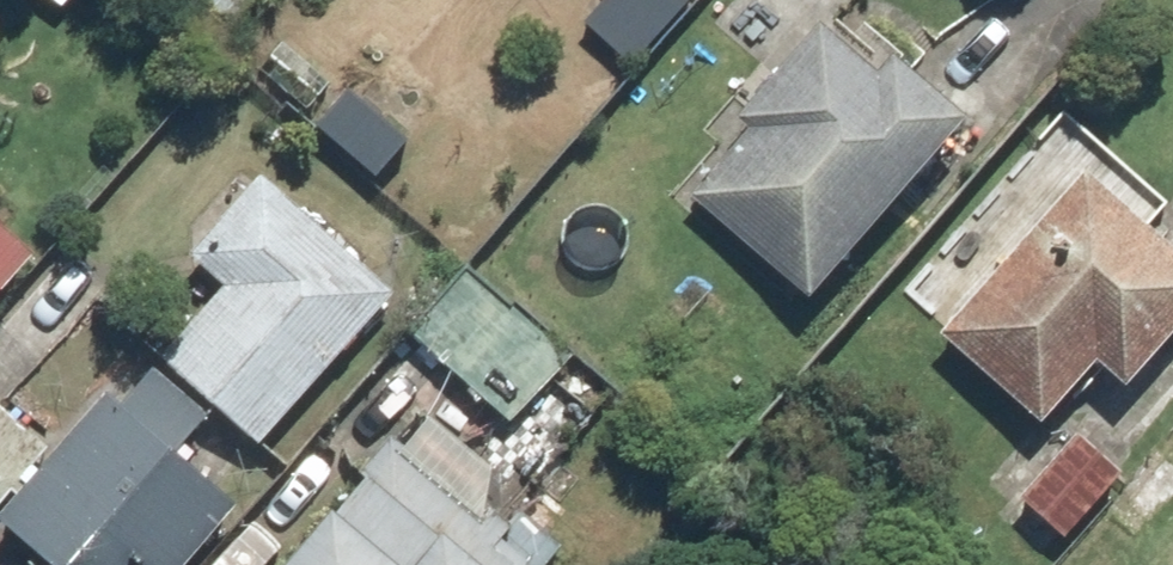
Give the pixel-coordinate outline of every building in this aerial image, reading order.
[(48,13),(64,0),(38,0),(48,13)] [(219,45),(255,0),(163,0),(219,45)] [(582,28),(630,68),(686,0),(605,0),(582,28)] [(803,299),(956,121),(878,54),(868,65),(819,23),(737,119),(751,130),(689,202),(803,299)] [(407,142),(343,86),(308,127),(373,182),(407,142)] [(1078,172),(929,334),(1033,430),(1092,367),(1120,393),(1172,336),(1172,261),(1078,172)] [(258,448),(391,295),(259,180),(188,262),(222,292),(161,363),(258,448)] [(38,263),(0,227),(0,302),(38,263)] [(0,321),(0,332),(41,369),(102,303),(56,261),(0,321)] [(456,268),(401,336),(337,415),(379,449),(443,369),(508,421),(562,353),(456,268)] [(53,564),(191,564),(241,511),(171,446),(200,415),(153,372),(118,411),(96,390),(42,447),(0,408),(0,515),(53,564)] [(1117,474),(1066,432),(1009,500),(1061,543),(1117,474)] [(385,444),(380,450),(286,564),(530,564),(551,539),(501,497),(480,522),(385,444)] [(1121,503),(1147,526),(1172,497),(1172,444),(1121,503)]
